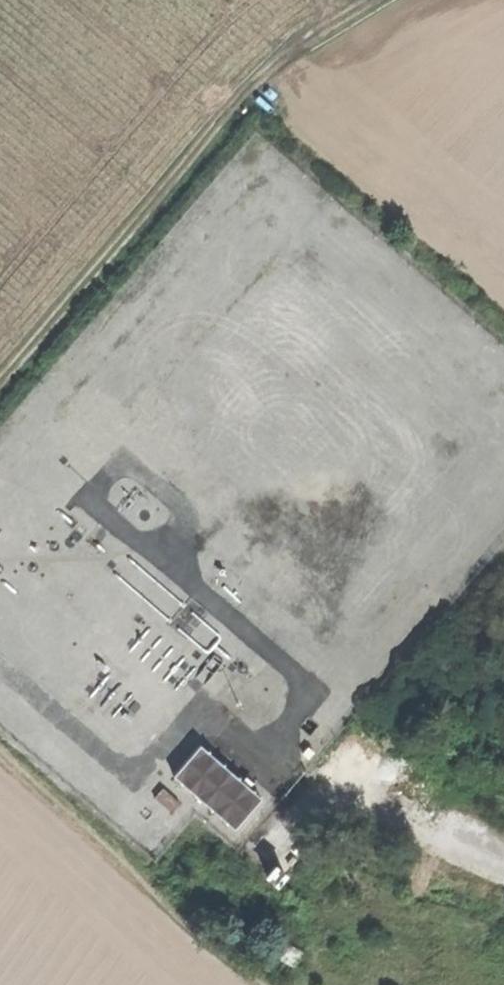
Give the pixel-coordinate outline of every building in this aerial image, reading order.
[(235,825),(261,797),(203,741),(175,772),(235,825)] [(277,866),(267,874),(276,883),(286,873),(277,866)]
